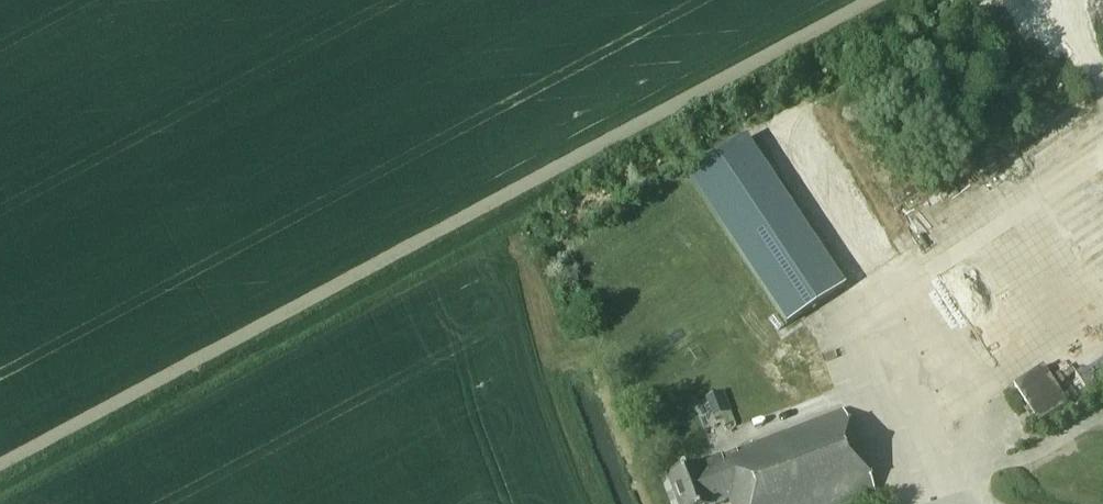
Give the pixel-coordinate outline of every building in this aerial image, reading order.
[(689,178),(757,280),(787,325),(844,287),(746,139),(689,178)] [(1102,388),(1102,360),(1096,364),(1094,361),(1084,367),(1099,390),(1102,388)] [(1099,390),(1084,367),(1075,373),(1089,396),(1099,390)] [(1014,386),(1039,424),(1067,406),(1043,368),(1014,386)] [(1089,397),(1075,374),(1066,380),(1080,402),(1089,397)] [(708,397),(716,418),(735,410),(727,390),(708,397)] [(844,410),(698,466),(666,478),(677,503),(720,503),(730,500),(731,503),(847,503),(876,493),(844,410)]
